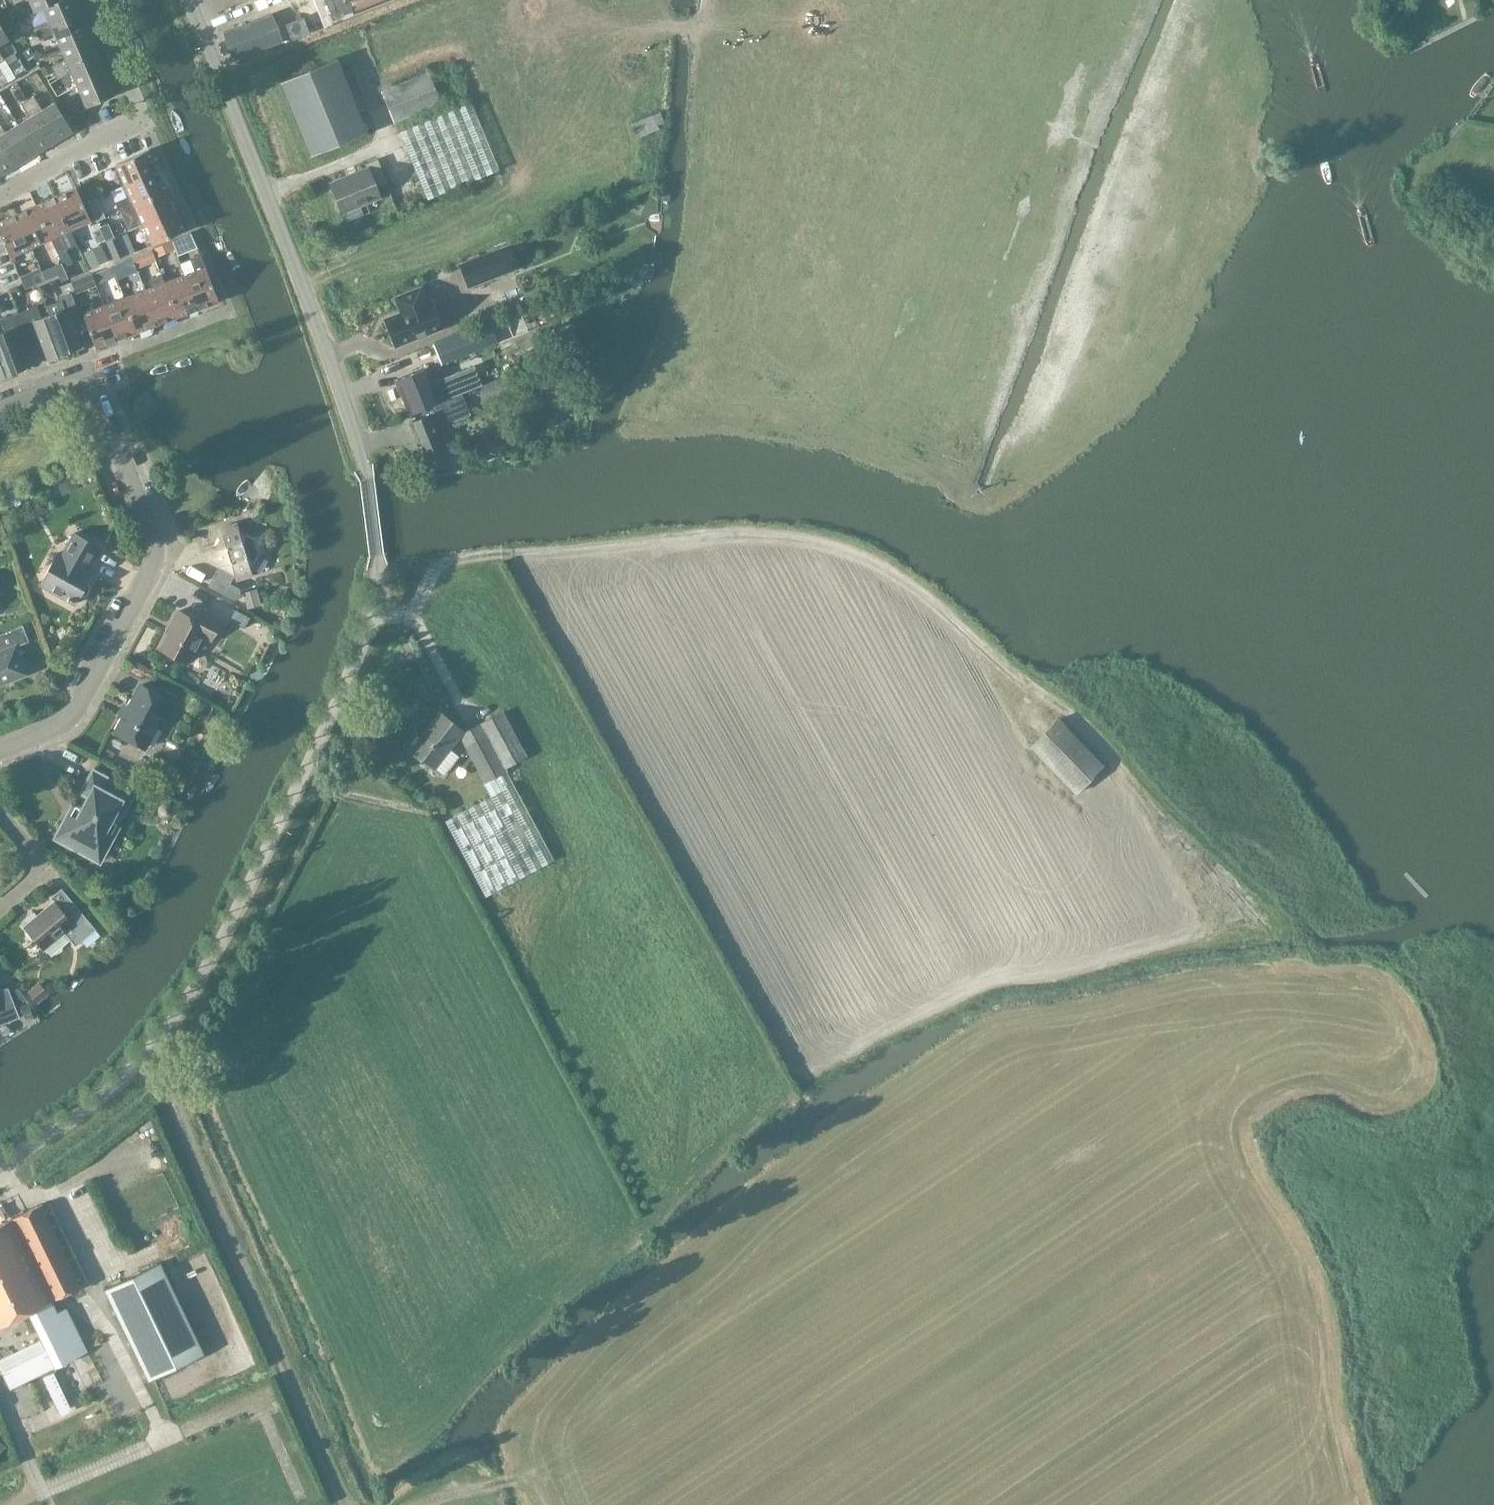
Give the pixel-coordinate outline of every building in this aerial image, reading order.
[(43,8),(42,7),(59,0),(29,0),(34,11),(43,8)] [(84,13),(78,0),(59,0),(42,7),(43,8),(48,20),(33,27),(36,33),(84,13)] [(332,17),(343,12),(338,0),(326,0),(332,17)] [(262,22),(257,10),(227,20),(236,47),(310,22),(305,8),(262,22)] [(84,13),(36,33),(39,40),(54,34),(60,47),(92,33),(84,13)] [(9,38),(0,24),(0,43),(9,38)] [(50,66),(54,73),(101,53),(92,33),(60,47),(65,60),(50,66)] [(109,73),(101,53),(54,73),(57,80),(72,73),(77,86),(109,73)] [(281,82),(310,155),(367,132),(338,59),(281,82)] [(35,60),(19,72),(26,82),(42,70),(35,60)] [(395,121),(439,102),(426,72),(382,91),(395,121)] [(25,87),(19,73),(0,81),(0,96),(25,87)] [(118,93),(109,73),(77,86),(83,99),(68,106),(71,113),(118,93)] [(34,96),(27,100),(54,143),(73,132),(55,102),(42,110),(34,96)] [(54,143),(27,100),(21,103),(29,117),(17,125),(35,155),(54,143)] [(499,170),(471,102),(400,132),(427,200),(499,170)] [(17,166),(35,155),(17,125),(5,132),(0,123),(0,138),(17,166)] [(0,138),(0,176),(17,166),(0,138)] [(116,165),(125,185),(158,170),(149,150),(116,165)] [(388,183),(378,160),(366,165),(367,169),(331,183),(343,213),(382,197),(378,187),(388,183)] [(167,189),(158,170),(125,185),(134,204),(167,189)] [(76,187),(55,196),(70,230),(91,221),(76,187)] [(176,209),(167,189),(134,204),(143,224),(176,209)] [(70,230),(55,196),(36,205),(51,239),(70,230)] [(51,239),(36,205),(16,214),(31,247),(51,239)] [(185,229),(176,209),(143,224),(152,244),(185,229)] [(16,214),(0,221),(0,233),(11,257),(31,247),(16,214)] [(67,249),(61,236),(52,240),(58,253),(67,249)] [(106,242),(114,260),(127,255),(119,236),(106,242)] [(507,244),(459,263),(468,285),(516,266),(507,244)] [(151,251),(133,257),(137,266),(155,260),(151,251)] [(190,260),(194,271),(185,275),(197,309),(218,301),(201,256),(190,260)] [(59,269),(68,268),(67,257),(20,262),(23,286),(60,282),(59,269)] [(116,276),(135,268),(131,258),(112,266),(116,276)] [(76,294),(96,286),(91,274),(71,281),(76,294)] [(149,279),(152,287),(144,290),(157,324),(177,317),(164,283),(161,274),(149,279)] [(177,317),(197,309),(185,275),(164,283),(177,317)] [(383,318),(388,330),(394,347),(443,328),(432,299),(427,301),(421,286),(394,297),(399,312),(383,318)] [(144,290),(124,298),(137,332),(157,324),(144,290)] [(49,315),(64,353),(80,347),(71,324),(82,320),(71,293),(60,297),(62,301),(46,306),(49,315)] [(137,332),(124,298),(104,305),(117,340),(137,332)] [(117,340),(104,305),(83,313),(96,348),(117,340)] [(64,353),(49,315),(41,318),(37,306),(18,313),(29,340),(39,336),(48,359),(64,353)] [(18,313),(0,320),(4,332),(0,333),(0,344),(11,373),(27,367),(18,344),(29,340),(18,313)] [(488,323),(434,345),(441,365),(511,336),(506,319),(489,325),(488,323)] [(11,373),(0,344),(0,377),(11,373)] [(410,415),(433,406),(469,391),(468,389),(464,380),(450,385),(448,378),(432,383),(426,369),(396,381),(410,415)] [(504,376),(478,387),(485,406),(512,395),(504,376)] [(447,424),(450,423),(453,429),(471,422),(469,416),(471,415),(471,413),(483,408),(475,387),(468,389),(469,391),(433,406),(436,413),(413,422),(426,455),(455,443),(447,424)] [(252,576),(250,571),(258,557),(264,554),(260,535),(252,538),(238,530),(238,524),(220,530),(220,538),(216,545),(218,566),(234,574),(236,581),(252,576)] [(87,568),(98,547),(74,533),(61,554),(57,552),(39,585),(73,605),(93,571),(87,568)] [(233,599),(241,597),(239,587),(230,583),(225,595),(233,599)] [(260,605),(257,593),(243,597),(246,609),(260,605)] [(210,644),(223,621),(194,606),(188,616),(178,611),(170,626),(171,627),(159,651),(187,666),(201,639),(210,644)] [(27,674),(16,646),(29,641),(22,625),(0,634),(0,684),(27,674)] [(167,716),(174,702),(141,685),(116,732),(144,747),(162,713),(167,716)] [(461,736),(485,782),(506,771),(504,768),(525,757),(503,714),(461,736)] [(448,750),(462,731),(441,715),(425,737),(423,736),(412,751),(434,768),(444,775),(458,757),(448,750)] [(1105,765),(1059,717),(1029,747),(1075,795),(1105,765)] [(123,818),(136,793),(92,770),(78,796),(82,798),(78,810),(71,806),(53,839),(100,864),(121,826),(111,821),(115,814),(123,818)] [(506,771),(485,782),(482,784),(489,797),(444,822),(485,897),(554,860),(506,771)] [(43,949),(63,932),(75,946),(96,929),(75,904),(64,913),(54,901),(24,927),(43,949)] [(40,971),(31,982),(42,991),(51,980),(40,971)] [(20,1017),(8,987),(0,991),(0,1025),(20,1017)] [(18,1006),(24,1021),(34,1017),(28,1002),(18,1006)] [(0,1226),(0,1327),(26,1314),(31,1324),(54,1369),(86,1353),(80,1341),(64,1309),(58,1312),(52,1300),(80,1287),(41,1206),(0,1226)] [(104,1289),(148,1379),(204,1352),(160,1262),(104,1289)] [(53,1370),(39,1341),(0,1360),(0,1368),(11,1391),(53,1370)]
